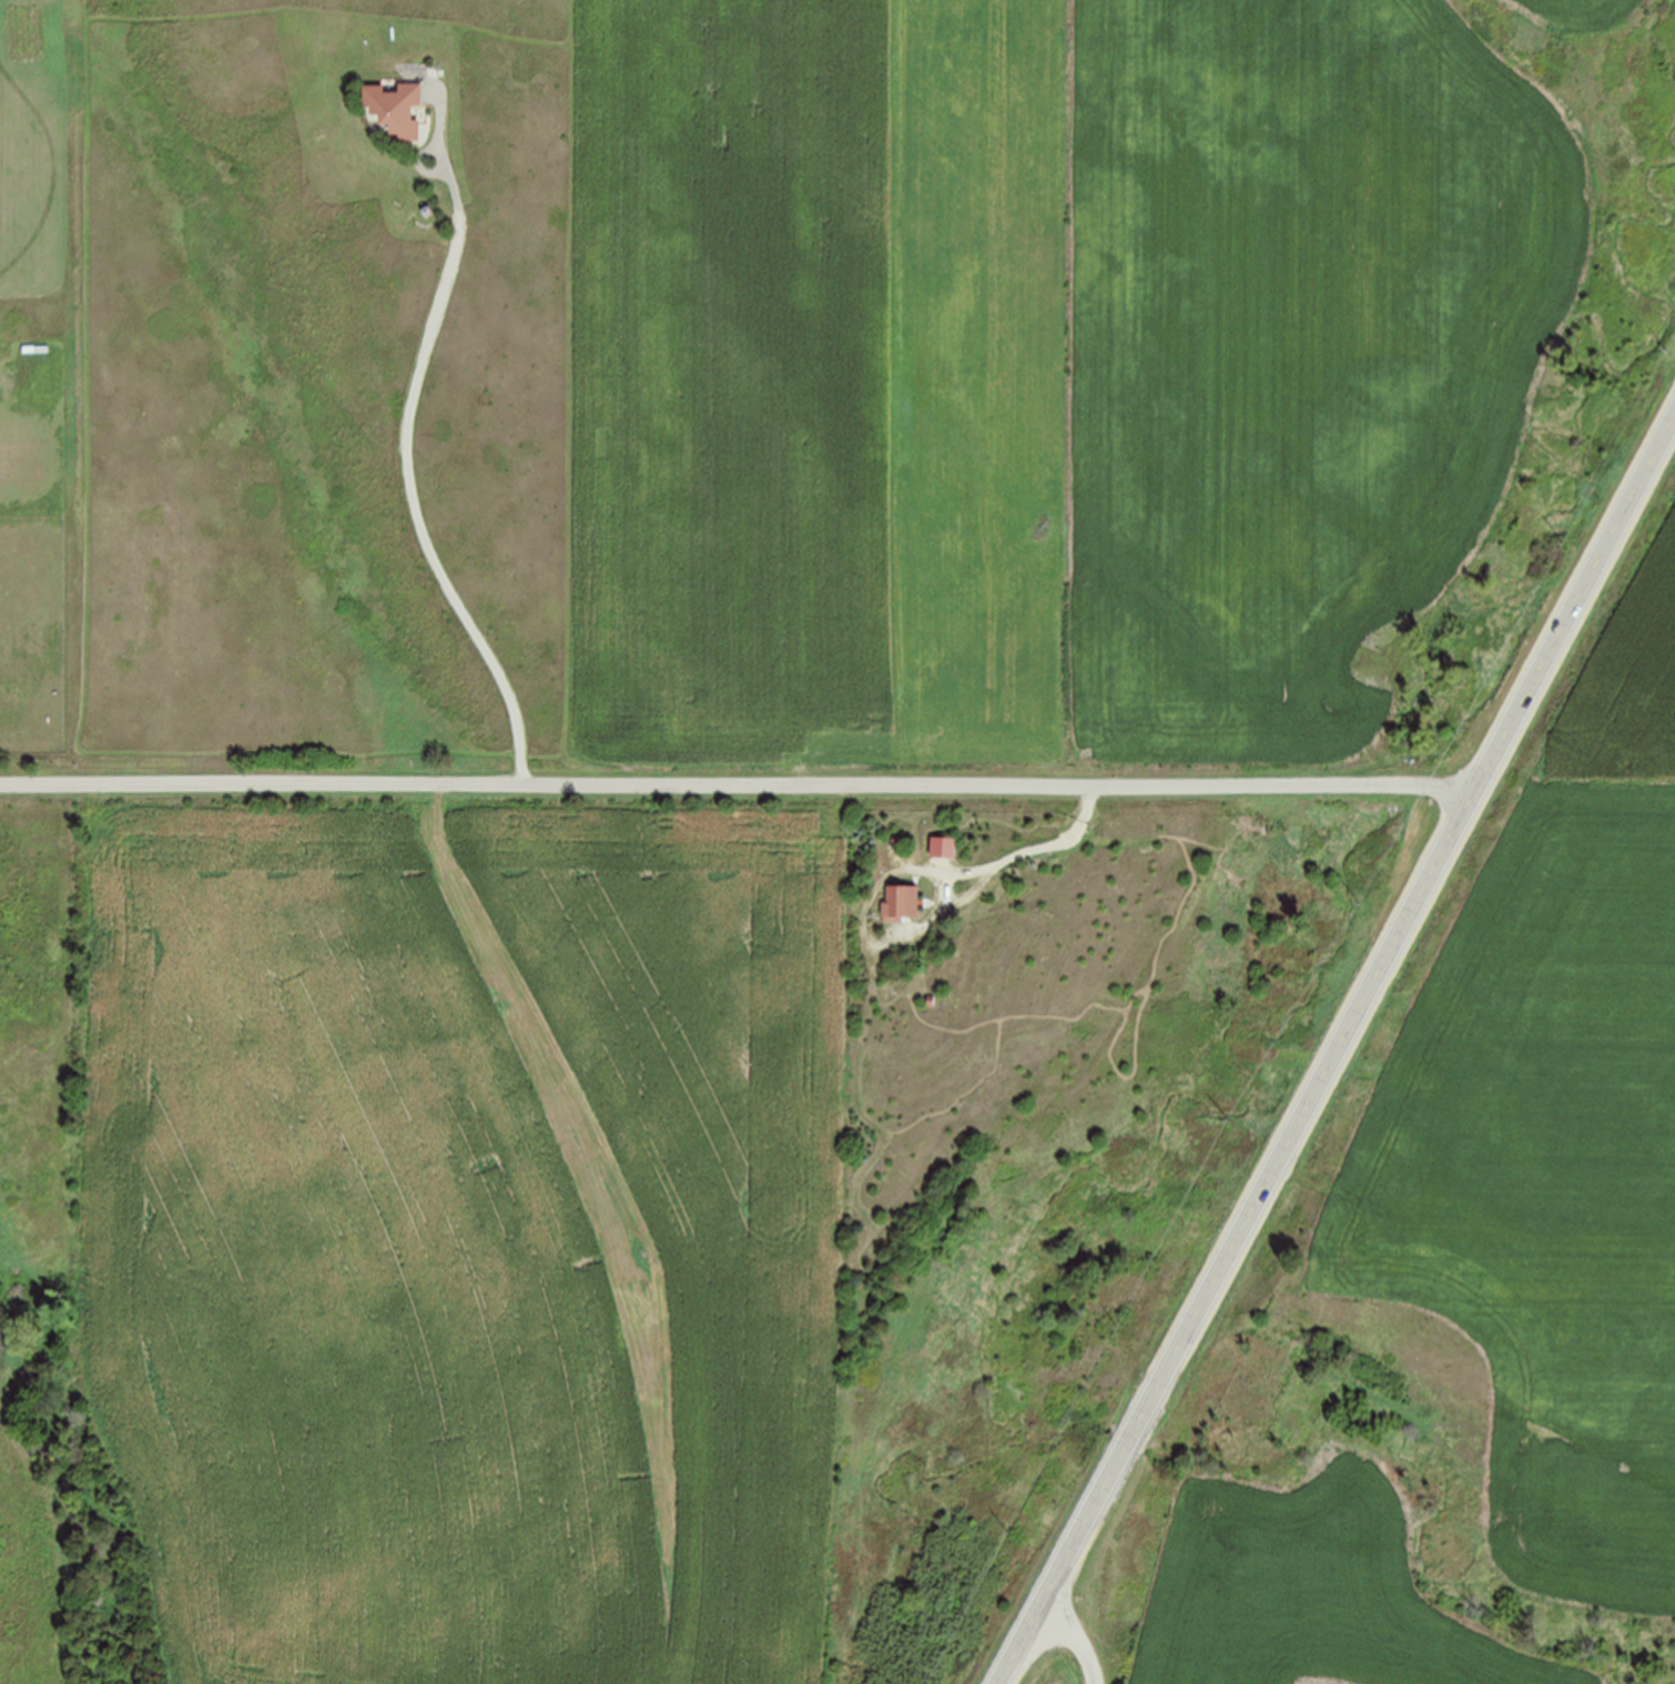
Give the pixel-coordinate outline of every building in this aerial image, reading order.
[(422,83),(400,83),(400,92),(385,92),(385,84),(364,84),(364,106),(370,106),(370,113),(379,113),(379,122),(390,122),(390,132),(400,132),(400,140),(420,140),(420,120),(412,120),(412,104),(422,104),(422,83)] [(955,839),(955,858),(931,856),(931,838),(955,839)] [(918,886),(917,917),(903,917),(903,922),(882,922),(882,903),(887,903),(887,886),(918,886)]
